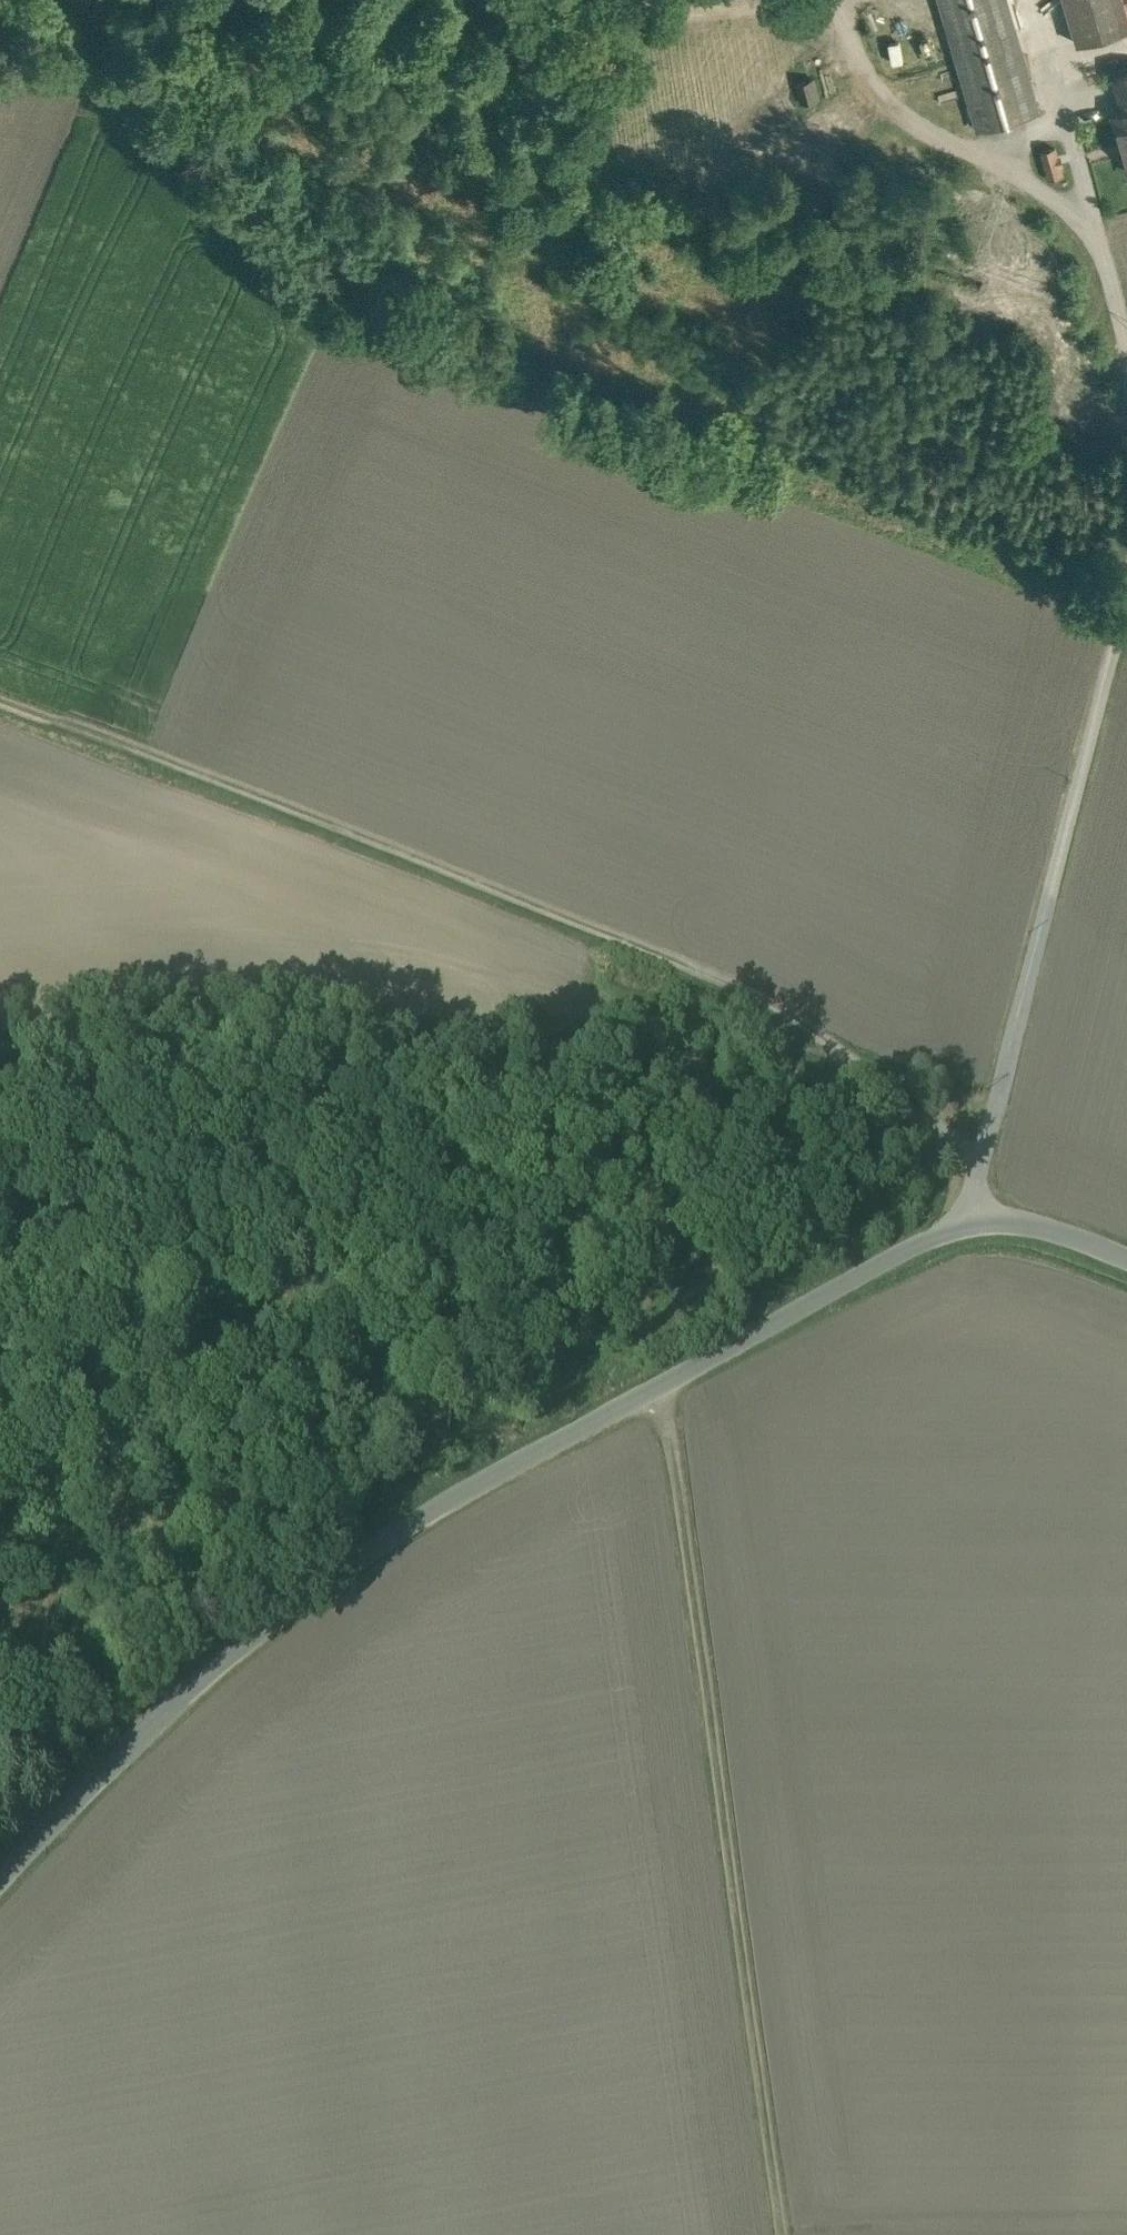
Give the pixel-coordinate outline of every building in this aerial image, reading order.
[(979,129),(1039,111),(1006,0),(942,0),(979,129)] [(1078,43),(1126,29),(1126,12),(1124,0),(1066,0),(1078,43)] [(1117,78),(1121,93),(1126,91),(1126,75),(1117,78)] [(1121,93),(1126,112),(1115,115),(1126,157),(1126,91),(1121,93)] [(1054,144),(1036,151),(1046,178),(1064,172),(1054,144)]
